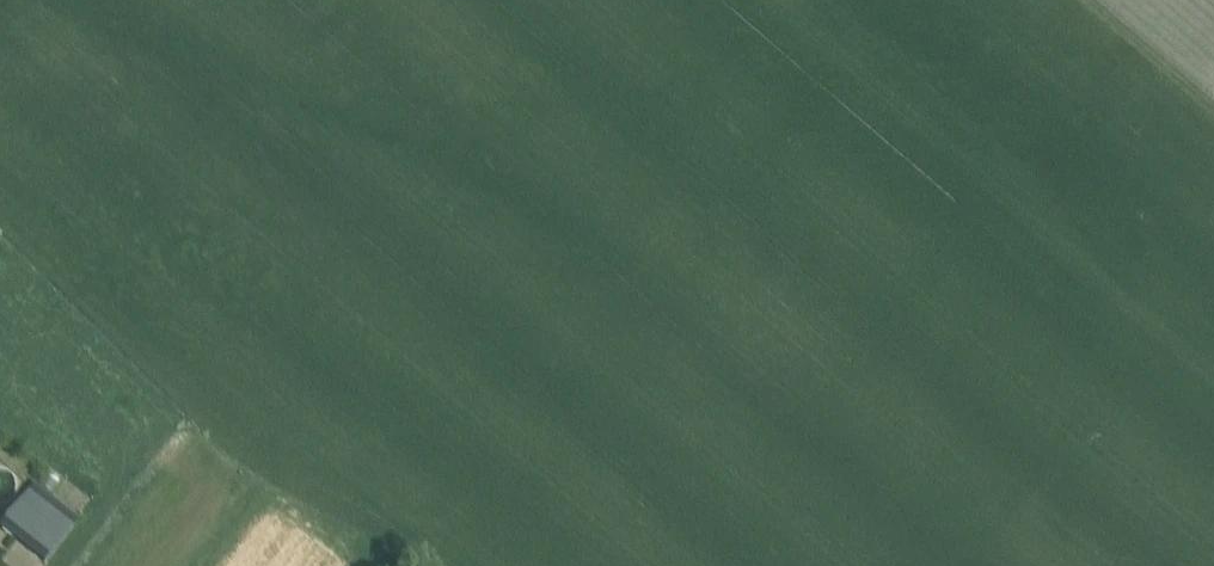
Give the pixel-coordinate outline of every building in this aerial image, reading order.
[(15,540),(34,514),(66,538),(80,520),(35,485),(1,529),(15,540)]
